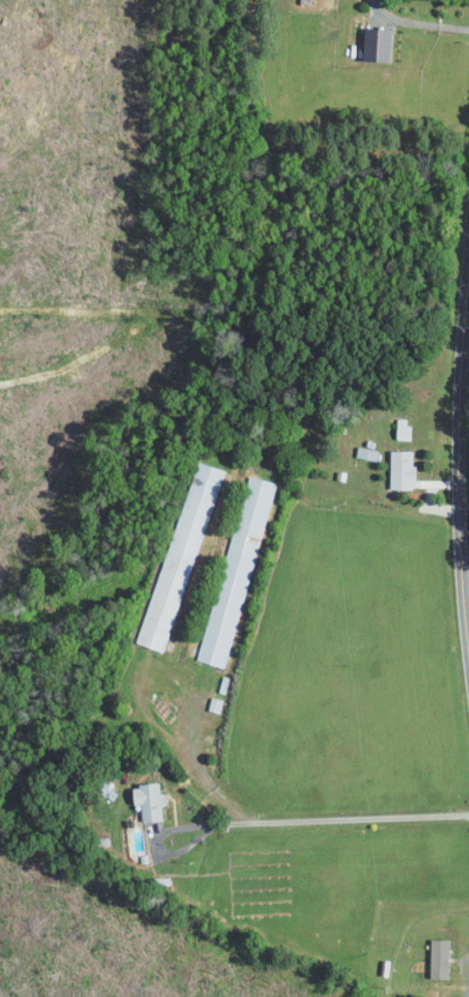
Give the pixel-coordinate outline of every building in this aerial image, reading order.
[(389,28),(362,27),(361,59),(388,60),(389,28)] [(395,439),(408,439),(408,418),(395,418),(395,439)] [(355,457),(376,460),(377,449),(356,447),(355,457)] [(410,489),(410,480),(414,480),(414,465),(410,465),(411,451),(389,450),(388,488),(410,489)] [(139,644),(166,652),(220,469),(193,461),(139,644)] [(225,668),(274,482),(246,475),(197,660),(225,668)] [(222,700),(210,696),(206,710),(218,713),(222,700)] [(162,820),(160,792),(158,792),(157,783),(130,785),(131,804),(139,803),(140,821),(162,820)] [(446,978),(446,940),(428,939),(428,978),(446,978)]
